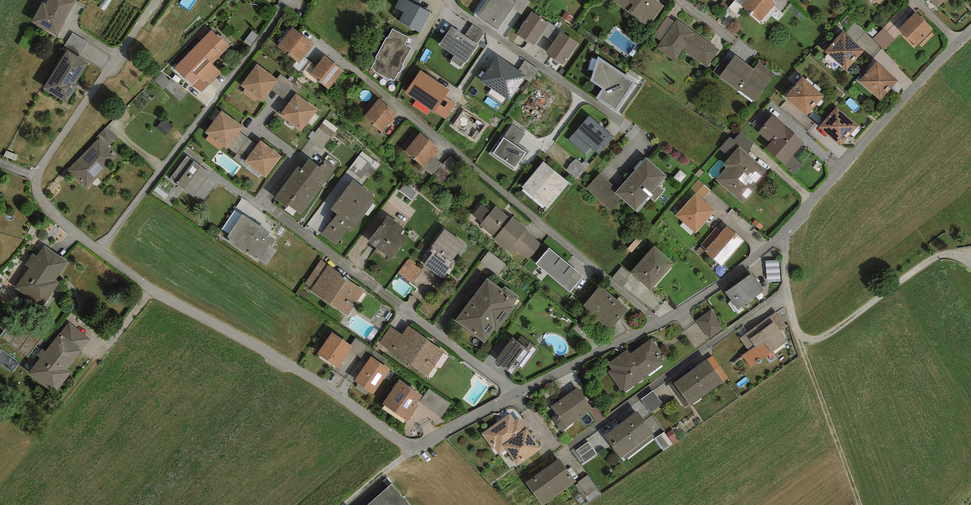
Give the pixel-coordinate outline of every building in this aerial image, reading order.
[(76,2),(73,0),(48,0),(46,4),(42,2),(31,22),(56,36),(76,2)] [(394,9),(404,14),(400,22),(420,33),(430,14),(417,7),(421,0),(399,0),(394,9)] [(516,0),(486,0),(476,16),(497,30),(516,0)] [(612,3),(647,29),(663,8),(652,0),(614,0),(612,3)] [(764,0),(746,0),(739,8),(758,25),(776,7),(768,0),(764,0)] [(933,29),(916,12),(899,29),(916,46),(933,29)] [(550,24),(533,13),(518,36),(535,47),(550,24)] [(718,52),(676,21),(656,49),(675,62),(683,51),(706,68),(718,52)] [(846,33),(856,42),(865,32),(855,23),(846,33)] [(314,45),(292,27),(277,46),(299,63),(314,45)] [(895,39),(884,28),(873,39),(884,50),(895,39)] [(213,64),(230,46),(218,34),(217,35),(212,29),(174,68),(193,85),(202,92),(209,85),(221,73),(213,64)] [(480,48),(452,30),(441,48),(466,67),(480,48)] [(391,31),(370,71),(393,82),(409,50),(403,46),(407,39),(391,31)] [(846,33),(843,31),(824,51),(846,71),(865,50),(856,42),(846,33)] [(580,44),(562,32),(546,54),(565,67),(580,44)] [(73,33),(62,49),(66,51),(67,49),(78,56),(87,42),(73,33)] [(76,83),(88,64),(78,56),(67,49),(66,51),(43,88),(67,103),(78,85),(76,83)] [(343,71),(324,55),(309,74),(328,89),(343,71)] [(729,63),(723,59),(713,72),(754,103),(776,75),(758,62),(752,70),(735,56),(729,63)] [(526,78),(496,58),(480,82),(510,102),(526,78)] [(634,84),(597,58),(592,80),(603,89),(598,98),(616,110),(634,84)] [(898,80),(876,61),(858,82),(880,101),(898,80)] [(271,90),(279,80),(277,79),(257,64),(241,86),(245,89),(243,93),(255,102),(258,99),(262,102),(271,90)] [(450,90),(421,70),(405,93),(435,113),(435,112),(446,120),(456,104),(446,97),(450,90)] [(298,94),(301,90),(281,74),(277,79),(279,80),(271,90),(288,103),(296,93),(298,94)] [(824,96),(803,77),(785,97),(806,117),(824,96)] [(298,94),(296,93),(288,103),(279,115),(301,131),(317,109),(298,94)] [(398,115),(379,99),(363,117),(382,133),(398,115)] [(858,125),(836,107),(819,127),(840,145),(858,125)] [(764,110),(751,124),(759,131),(771,117),(764,110)] [(240,132),(244,127),(222,111),(205,132),(209,135),(206,140),(220,150),(223,146),(227,149),(228,148),(240,132)] [(792,156),(804,142),(772,115),(771,117),(759,131),(758,132),(770,142),(765,148),(785,165),(792,156)] [(326,117),(311,138),(324,147),(339,126),(326,117)] [(613,138),(590,117),(568,140),(585,156),(592,149),(598,154),(613,138)] [(520,161),(522,163),(529,152),(518,144),(525,134),(512,125),(493,153),(515,169),(520,161)] [(100,137),(109,146),(118,137),(107,127),(97,137),(98,139),(100,137)] [(719,148),(729,157),(739,147),(747,154),(754,142),(741,131),(733,140),(730,137),(719,148)] [(248,139),(240,132),(228,148),(236,154),(248,139)] [(432,156),(439,149),(420,133),(405,151),(424,167),(432,156)] [(109,146),(100,137),(98,139),(68,170),(87,188),(118,155),(109,146)] [(244,162),(257,145),(248,139),(236,154),(233,158),(242,165),(244,162)] [(282,156),(261,140),(257,145),(244,162),(265,178),(282,156)] [(747,154),(739,147),(729,157),(723,165),(726,168),(715,180),(742,203),(757,187),(754,185),(767,170),(747,154)] [(362,150),(350,167),(368,179),(380,162),(362,150)] [(210,174),(187,156),(169,178),(193,197),(210,174)] [(442,164),(432,156),(424,167),(423,168),(432,176),(442,164)] [(802,164),(792,156),(785,165),(793,175),(802,164)] [(576,158),(567,168),(578,177),(587,167),(576,158)] [(665,177),(643,158),(617,189),(598,172),(584,188),(610,211),(619,200),(634,212),(665,177)] [(320,167),(309,159),(301,169),(298,166),(274,199),(287,209),(289,206),(301,215),(323,185),(317,181),(324,171),(320,167)] [(317,181),(323,185),(336,168),(325,160),(320,167),(324,171),(317,181)] [(543,162),(522,187),(548,208),(569,183),(543,162)] [(696,193),(703,199),(710,190),(698,179),(688,191),(693,196),(696,193)] [(372,199),(374,196),(353,180),(331,209),(337,214),(321,234),(336,245),(347,229),(352,232),(375,201),(372,199)] [(695,234),(716,210),(703,199),(696,193),(693,196),(675,216),(695,234)] [(482,223),(491,212),(482,204),(472,215),(482,223)] [(517,251),(527,259),(530,258),(533,255),(535,252),(539,248),(540,245),(540,244),(526,231),(527,229),(513,217),(511,219),(496,206),(491,212),(482,223),(479,225),(494,238),(494,239),(513,256),(517,251)] [(268,234),(270,232),(260,226),(260,227),(242,215),(228,236),(229,237),(229,238),(231,239),(229,242),(246,253),(247,251),(256,257),(257,256),(260,258),(269,246),(271,247),(276,240),(268,234)] [(405,228),(388,216),(368,242),(392,260),(407,239),(401,234),(405,228)] [(706,249),(704,251),(722,267),(744,241),(727,225),(722,232),(706,249)] [(706,249),(722,232),(717,227),(701,244),(706,249)] [(442,278),(465,244),(445,229),(431,247),(432,248),(430,251),(432,253),(424,265),(442,278)] [(674,263),(654,245),(630,272),(651,290),(674,263)] [(56,280),(68,262),(44,246),(36,257),(33,254),(26,264),(30,267),(16,288),(43,307),(60,283),(56,280)] [(584,276),(549,248),(536,263),(571,292),(584,276)] [(489,250),(481,261),(499,273),(507,262),(489,250)] [(412,284),(422,271),(415,265),(416,264),(410,259),(409,260),(408,260),(398,273),(412,284)] [(779,259),(765,260),(767,280),(780,279),(779,259)] [(347,316),(365,291),(348,280),(348,279),(321,260),(305,283),(312,288),(311,291),(347,316)] [(738,309),(764,291),(752,273),(725,292),(733,305),(734,304),(738,309)] [(487,278),(455,321),(484,342),(494,329),(497,331),(514,307),(512,306),(519,296),(505,286),(502,289),(487,278)] [(629,309),(600,286),(583,306),(598,318),(597,320),(611,331),(629,309)] [(725,329),(711,309),(695,320),(709,340),(725,329)] [(742,356),(751,368),(773,351),(788,341),(781,331),(787,326),(776,311),(739,338),(749,351),(742,356)] [(61,334),(82,350),(90,339),(69,323),(61,334)] [(427,376),(445,351),(428,340),(429,340),(408,326),(402,334),(391,327),(379,343),(427,376)] [(352,347),(332,332),(317,353),(338,367),(352,347)] [(61,334),(60,333),(45,352),(42,350),(38,355),(42,358),(30,373),(54,392),(71,372),(67,369),(82,350),(61,334)] [(539,349),(521,336),(517,341),(513,338),(495,362),(513,375),(519,367),(523,371),(539,349)] [(624,391),(625,392),(645,378),(644,377),(665,362),(659,355),(662,353),(651,338),(630,353),(627,349),(607,364),(611,369),(608,372),(622,392),(624,391)] [(668,384),(685,407),(689,404),(690,406),(729,378),(712,355),(677,380),(676,378),(668,384)] [(390,369),(371,357),(355,381),(373,393),(390,369)] [(423,395),(400,380),(383,404),(408,421),(419,406),(417,404),(423,395)] [(589,411),(593,409),(592,408),(578,387),(551,406),(557,415),(553,418),(561,430),(589,411)] [(653,391),(641,400),(651,413),(663,404),(653,391)] [(596,405),(592,408),(593,409),(589,411),(597,422),(604,417),(596,405)] [(625,459),(656,437),(637,411),(605,435),(621,457),(623,456),(625,459)] [(517,465),(541,448),(519,417),(515,419),(511,413),(481,433),(492,449),(494,448),(499,454),(506,450),(517,465)] [(657,438),(664,449),(681,438),(674,428),(657,438)] [(588,442),(576,451),(585,463),(597,454),(588,442)] [(526,482),(542,504),(543,504),(576,482),(559,459),(526,482)] [(587,475),(578,482),(578,483),(575,485),(588,503),(601,494),(587,475)] [(392,484),(368,504),(410,504),(392,484)]
